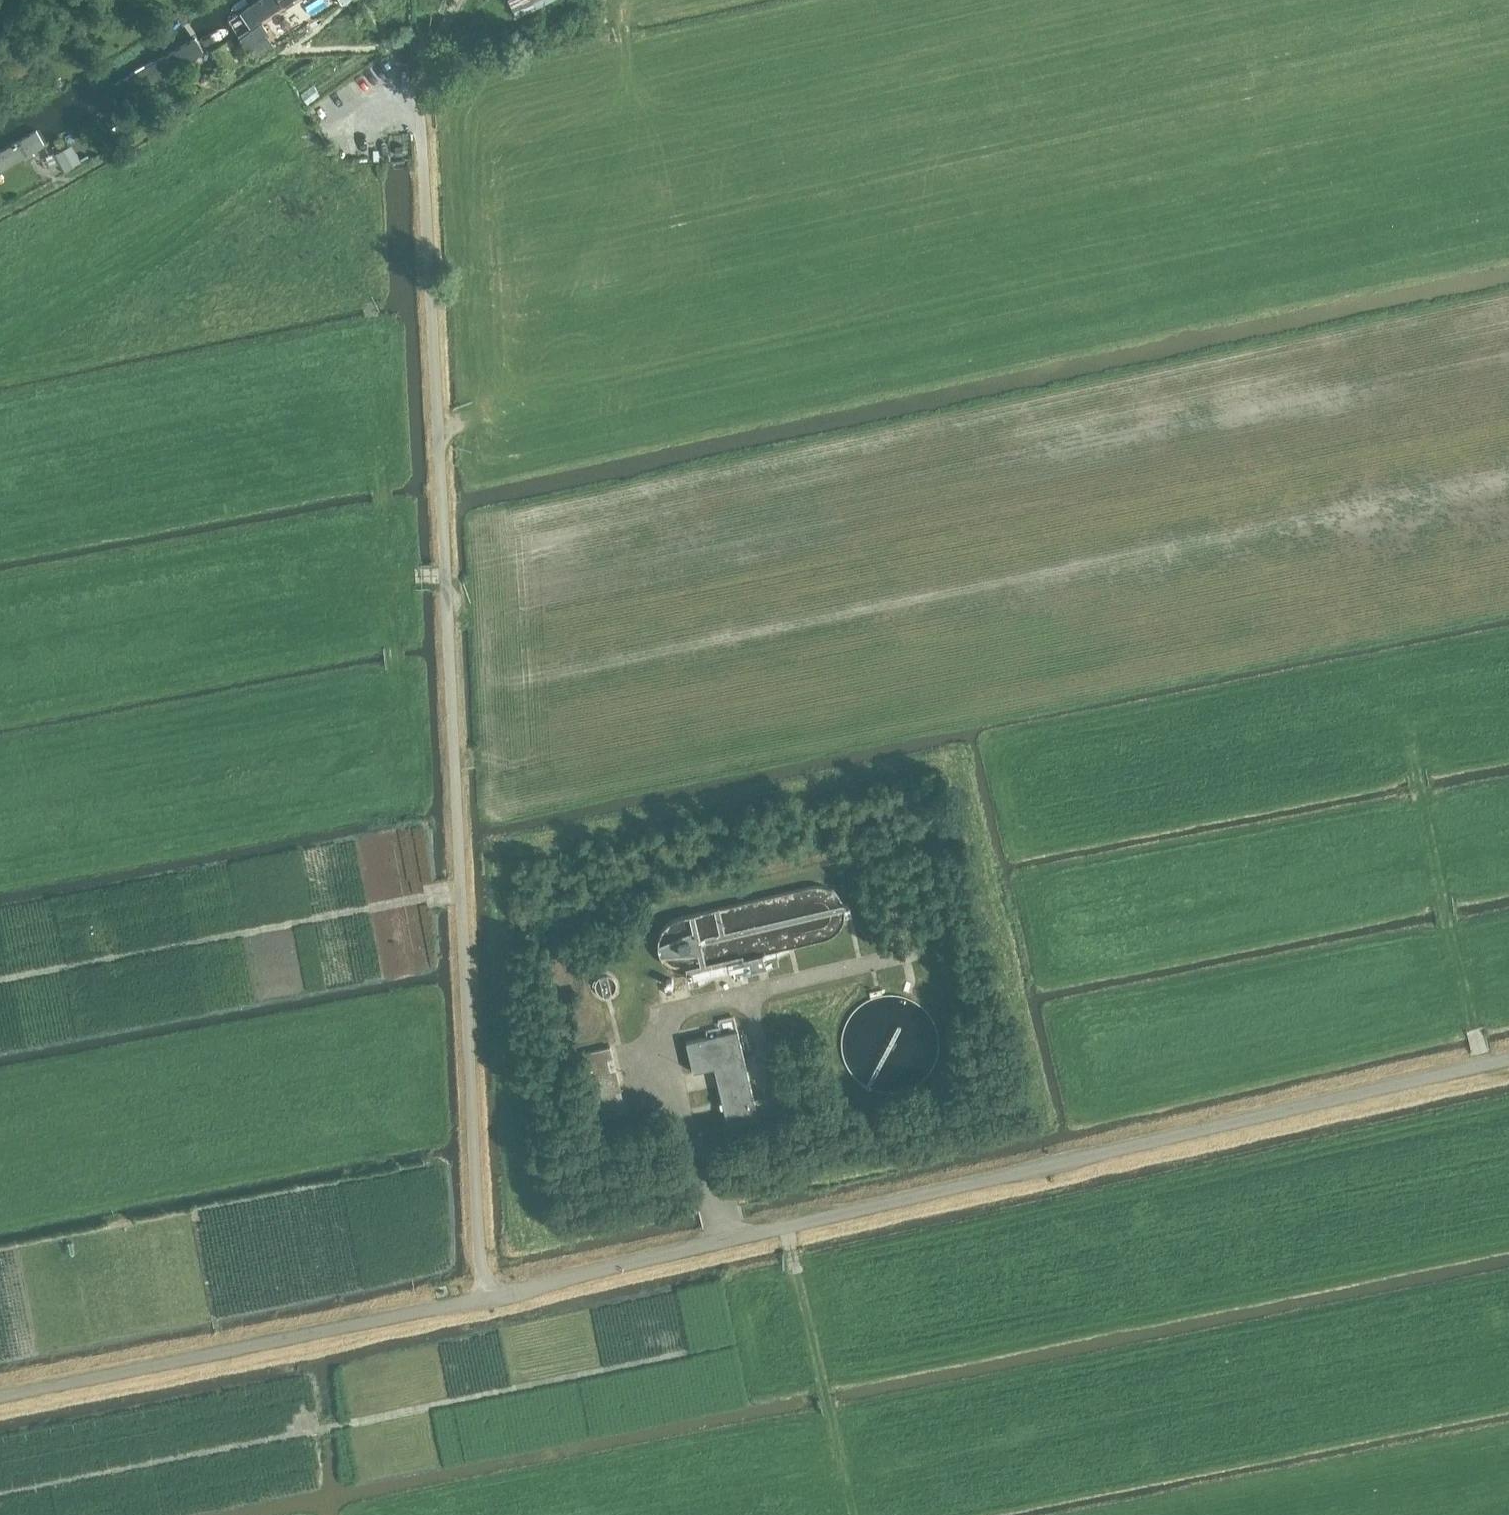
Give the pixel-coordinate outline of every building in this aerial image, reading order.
[(229,14),(240,31),(287,0),(251,0),(229,14)] [(516,15),(547,0),(509,0),(516,15)] [(252,32),(242,38),(254,57),(274,45),(267,35),(258,41),(252,32)] [(203,52),(193,34),(112,83),(122,100),(203,52)] [(35,127),(0,146),(0,168),(45,144),(35,127)] [(71,144),(55,153),(65,172),(82,163),(71,144)] [(778,957),(776,949),(692,968),(694,976),(730,968),(731,973),(766,965),(765,959),(778,957)] [(707,1036),(687,1040),(695,1070),(715,1065),(730,1129),(760,1122),(750,1077),(745,1059),(738,1028),(735,1015),(717,1019),(718,1022),(719,1026),(705,1029),(705,1030),(707,1036)] [(600,1118),(626,1112),(611,1045),(585,1051),(600,1118)]
